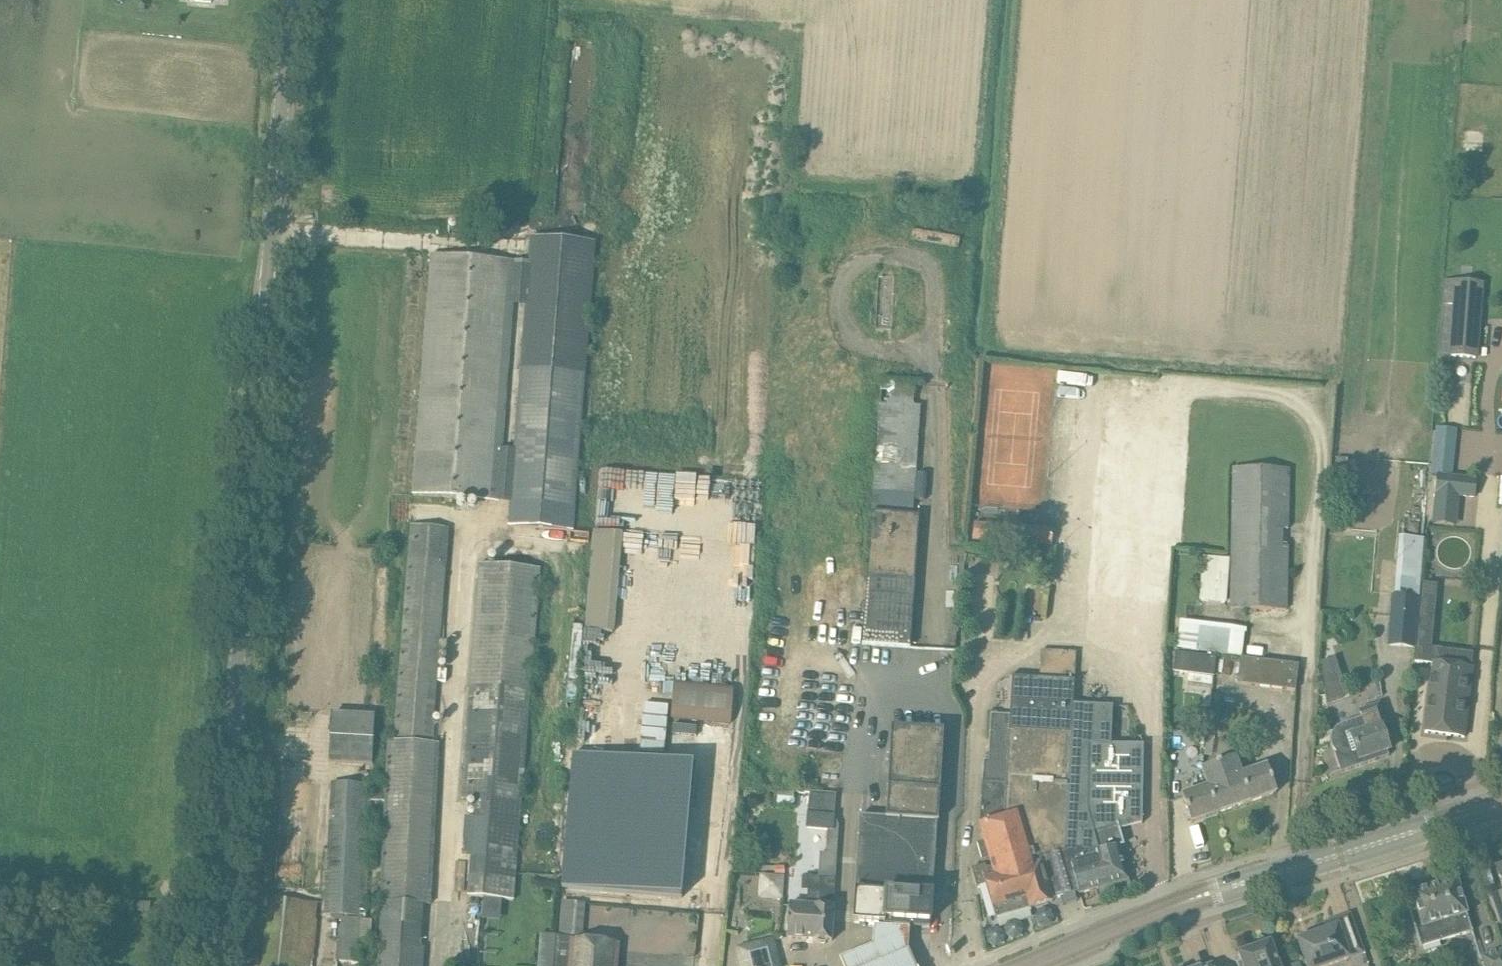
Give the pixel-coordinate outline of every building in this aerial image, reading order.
[(596,242),(531,237),(508,524),(573,529),(596,242)] [(506,258),(429,253),(414,495),(490,500),(506,258)] [(1479,284),(1443,281),(1442,305),(1450,306),(1447,356),(1476,358),(1480,298),(1478,298),(1479,284)] [(922,384),(882,381),(872,512),(870,512),(863,645),(912,648),(920,515),(912,515),(922,384)] [(1457,429),(1437,427),(1431,475),(1436,475),(1437,474),(1452,475),(1457,429)] [(1233,468),(1230,588),(1232,609),(1287,610),(1289,545),(1283,544),(1283,529),(1289,529),(1291,469),(1233,468)] [(1438,474),(1433,517),(1458,520),(1460,497),(1475,498),(1477,478),(1438,474)] [(1053,529),(975,523),(973,540),(1052,547),(1053,529)] [(424,919),(419,919),(426,821),(436,821),(442,742),(430,741),(447,528),(414,526),(397,739),(388,738),(379,901),(381,901),(377,965),(421,965),(424,919)] [(592,549),(620,552),(622,534),(594,531),(592,549)] [(1423,538),(1399,536),(1394,595),(1392,595),(1388,646),(1415,648),(1423,538)] [(540,569),(479,564),(461,791),(472,801),(475,801),(468,896),(514,900),(540,569)] [(1422,582),(1421,598),(1437,600),(1438,584),(1422,582)] [(1199,627),(1196,652),(1240,657),(1240,660),(1244,660),(1244,657),(1241,657),(1244,632),(1199,627)] [(1076,782),(1082,705),(1074,704),(1077,653),(1042,651),(1041,678),(1013,677),(1011,715),(992,714),(989,762),(993,762),(992,773),(985,772),(984,782),(983,782),(980,824),(985,841),(977,843),(982,860),(990,858),(992,867),(986,868),(985,864),(972,868),(977,887),(986,884),(993,908),(1027,898),(1029,908),(1053,902),(1052,899),(1075,893),(1068,849),(1072,783),(1076,782)] [(1176,651),(1173,671),(1215,676),(1217,656),(1176,651)] [(658,652),(654,673),(681,678),(686,657),(658,652)] [(1331,659),(1321,662),(1327,703),(1343,697),(1331,659)] [(1244,660),(1239,660),(1237,683),(1295,690),(1298,668),(1244,660)] [(1433,669),(1425,732),(1465,736),(1472,674),(1473,669),(1471,669),(1434,665),(1433,669)] [(735,686),(676,681),(673,718),(732,723),(735,686)] [(1113,707),(1082,705),(1076,782),(1072,783),(1068,849),(1075,893),(1079,892),(1079,894),(1129,880),(1119,847),(1124,845),(1119,827),(1141,821),(1142,823),(1143,745),(1111,743),(1113,707)] [(1340,771),(1331,774),(1332,775),(1377,760),(1375,755),(1390,750),(1382,727),(1386,725),(1379,705),(1360,711),(1362,718),(1349,722),(1343,724),(1337,728),(1333,733),(1332,740),(1333,747),(1338,752),(1334,753),(1340,771)] [(375,716),(334,715),(332,759),(373,761),(375,716)] [(944,730),(894,727),(887,817),(862,815),(855,901),(853,921),(885,923),(886,919),(929,922),(929,927),(930,927),(932,897),(939,822),(944,730)] [(1204,768),(1210,786),(1220,812),(1250,801),(1250,802),(1277,792),(1270,773),(1268,767),(1242,776),(1236,757),(1204,768)] [(571,768),(560,902),(680,912),(688,808),(683,807),(685,778),(571,768)] [(1179,770),(1170,769),(1169,786),(1179,787),(1179,770)] [(366,783),(337,781),(326,910),(356,913),(366,783)] [(1219,812),(1220,812),(1210,786),(1182,796),(1192,822),(1219,813),(1219,812)] [(807,814),(806,828),(828,830),(827,838),(838,839),(839,826),(835,815),(836,795),(836,793),(810,791),(809,804),(808,804),(808,805),(807,814)] [(789,919),(788,938),(816,940),(819,944),(826,944),(829,941),(832,941),(833,921),(834,907),(836,878),(837,853),(820,853),(818,876),(809,876),(807,903),(790,902),(789,919)] [(785,866),(775,866),(776,875),(785,875),(785,866)] [(762,874),(760,874),(758,899),(783,901),(785,876),(762,874)] [(1473,932),(1457,878),(1412,892),(1418,910),(1411,912),(1422,948),(1473,932)] [(1491,896),(1500,924),(1501,924),(1501,893),(1491,896)] [(270,898),(262,965),(311,965),(311,961),(313,961),(318,920),(315,920),(317,904),(270,898)] [(131,907),(131,911),(151,912),(151,909),(151,902),(131,901),(131,907)] [(567,941),(582,942),(585,905),(561,903),(559,934),(568,935),(567,941)] [(1350,913),(1334,919),(1337,927),(1298,940),(1308,965),(1326,965),(1364,952),(1350,913)] [(336,960),(358,963),(361,920),(346,919),(338,928),(336,960)] [(582,942),(567,941),(568,935),(559,934),(557,934),(555,955),(554,965),(616,965),(618,945),(595,943),(582,942)] [(775,941),(755,946),(760,965),(781,965),(775,941)] [(1271,942),(1239,953),(1243,965),(1279,965),(1271,942)] [(1480,956),(1483,965),(1501,965),(1501,949),(1480,956)] [(538,965),(554,965),(555,955),(539,954),(538,965)]
